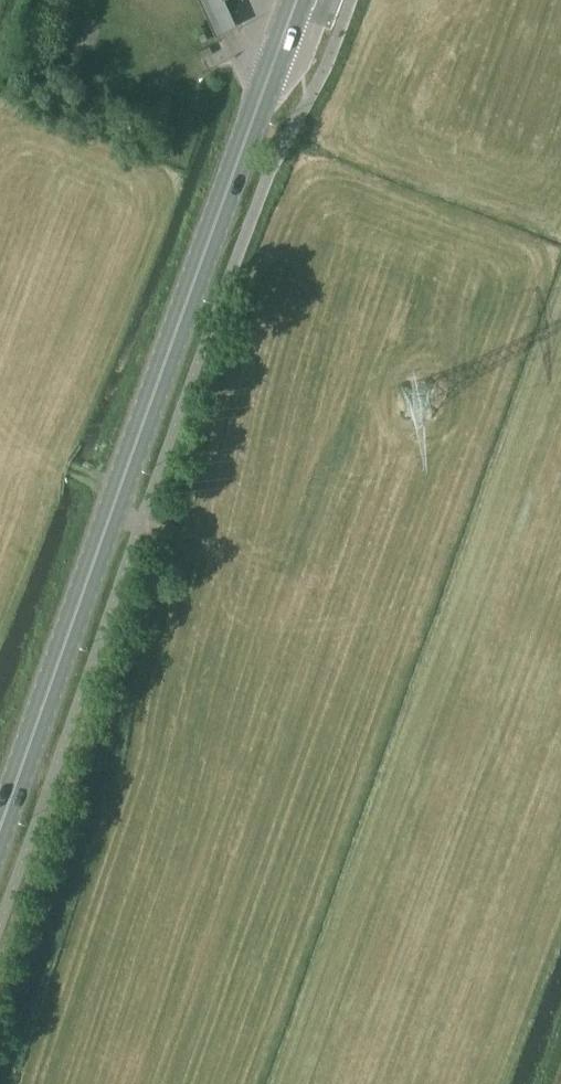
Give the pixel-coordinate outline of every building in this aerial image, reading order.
[(217,35),(238,25),(226,0),(200,0),(217,35)] [(203,51),(206,58),(214,54),(211,47),(203,51)]
